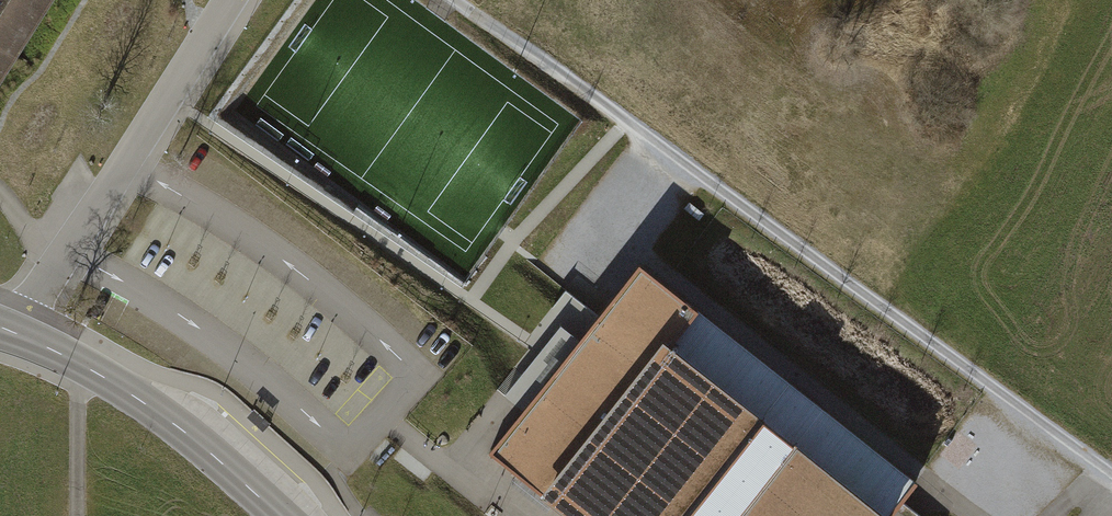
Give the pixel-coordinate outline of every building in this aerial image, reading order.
[(48,0),(0,0),(0,79),(48,0)] [(485,450),(569,515),(894,515),(921,482),(636,259),(597,309),(485,450)]
